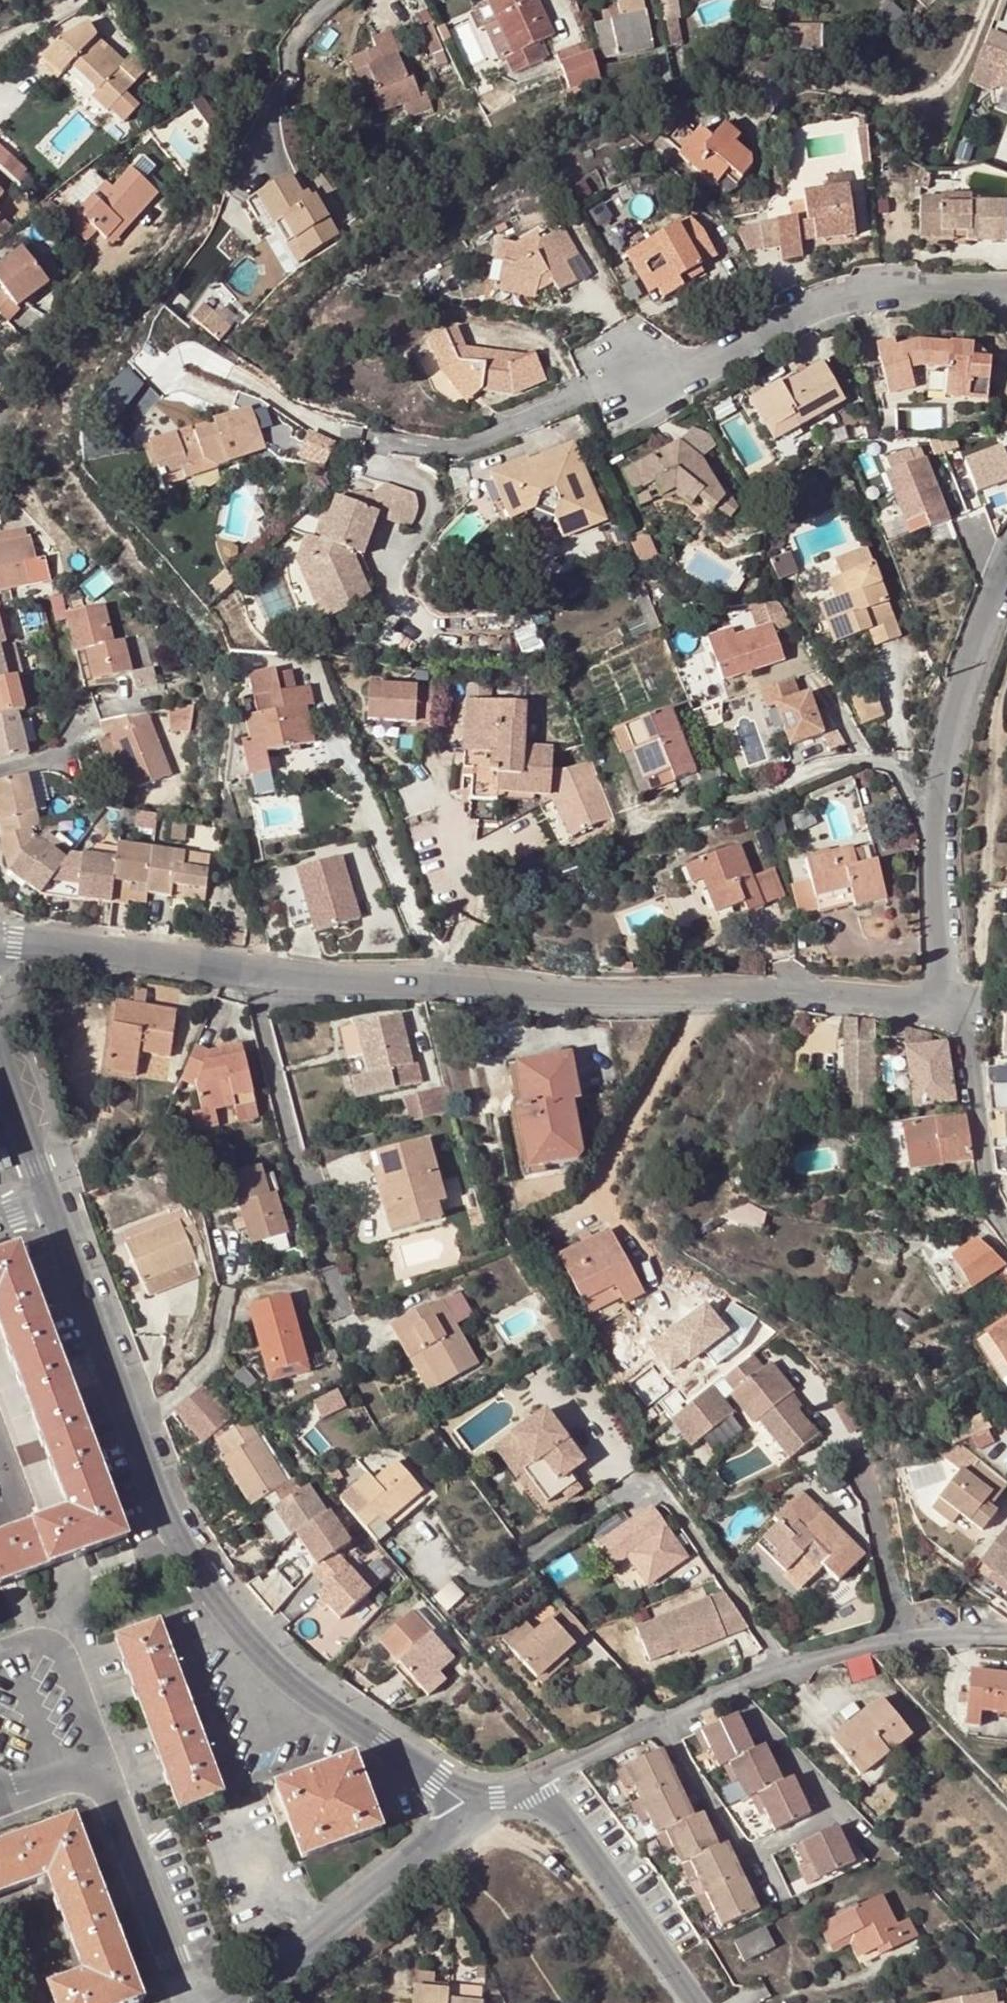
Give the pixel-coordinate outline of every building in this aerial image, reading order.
[(540,0),(493,0),(490,1),(498,21),(514,55),(508,58),(515,73),(547,57),(540,43),(556,35),(540,0)] [(643,0),(628,0),(618,3),(620,8),(622,17),(606,22),(596,24),(605,58),(655,45),(649,20),(643,0)] [(656,0),(643,0),(649,20),(660,18),(656,0)] [(776,0),(758,0),(757,7),(767,8),(766,17),(774,18),(776,0)] [(606,22),(622,17),(620,8),(603,12),(606,22)] [(870,33),(882,43),(904,19),(892,8),(870,33)] [(674,42),(684,40),(680,16),(669,18),(674,42)] [(508,58),(514,55),(498,21),(485,27),(502,61),(508,58)] [(47,56),(66,73),(75,64),(102,89),(96,95),(113,110),(152,68),(148,62),(141,46),(127,60),(99,37),(90,23),(61,41),(47,56)] [(824,49),(824,24),(790,24),(790,48),(824,49)] [(412,121),(435,111),(428,93),(423,95),(414,75),(409,78),(389,32),(374,40),(378,47),(352,59),(358,75),(370,68),(379,89),(375,90),(385,114),(404,104),(412,121)] [(601,79),(589,41),(558,51),(570,88),(601,79)] [(986,46),(973,82),(995,90),(1004,87),(1006,88),(1006,53),(986,46)] [(61,79),(66,73),(47,56),(42,61),(61,79)] [(200,98),(189,103),(204,124),(214,117),(200,98)] [(697,131),(685,122),(669,139),(682,150),(680,152),(715,183),(729,168),(741,178),(752,166),(752,156),(735,141),(741,135),(726,122),(712,137),(701,127),(697,131)] [(874,165),(871,129),(860,130),(866,166),(874,165)] [(21,177),(31,164),(0,142),(0,162),(21,177)] [(109,188),(101,181),(100,182),(74,212),(61,201),(60,200),(50,212),(82,241),(88,233),(99,243),(118,223),(122,227),(154,191),(127,167),(109,188)] [(741,178),(729,168),(715,183),(722,189),(737,183),(741,178)] [(88,171),(61,201),(74,212),(100,182),(88,171)] [(279,222),(286,218),(308,252),(342,231),(318,194),(316,195),(309,200),(305,192),(293,173),(261,194),(279,222)] [(936,177),(927,175),(923,188),(932,191),(936,177)] [(311,188),(305,192),(309,200),(316,195),(311,188)] [(850,188),(805,194),(807,205),(809,222),(798,224),(797,220),(795,221),(762,225),(765,250),(780,248),(782,260),(803,257),(801,242),(817,240),(817,243),(857,237),(850,188)] [(1006,245),(1006,205),(972,204),(972,195),(940,195),(941,199),(921,198),(921,240),(954,240),(954,237),(967,237),(967,245),(1006,245)] [(809,222),(807,205),(793,207),(795,221),(797,220),(798,224),(809,222)] [(13,228),(0,216),(0,240),(13,228)] [(308,252),(286,218),(279,222),(300,257),(308,252)] [(700,268),(716,259),(692,218),(625,256),(635,273),(643,268),(657,291),(663,301),(684,288),(679,279),(700,268)] [(118,223),(99,243),(104,247),(122,227),(118,223)] [(737,229),(749,252),(765,250),(762,225),(737,229)] [(564,265),(577,258),(563,232),(540,245),(536,238),(517,249),(505,241),(500,260),(506,262),(499,289),(514,294),(525,289),(536,292),(550,285),(557,294),(575,284),(564,265)] [(8,322),(19,309),(17,306),(46,282),(20,250),(0,266),(0,315),(8,322)] [(648,296),(657,291),(643,268),(635,273),(648,296)] [(706,276),(700,268),(679,279),(684,288),(706,276)] [(534,299),(536,292),(525,289),(523,297),(534,299)] [(205,305),(191,319),(200,328),(214,313),(205,305)] [(214,313),(200,328),(217,344),(231,329),(214,313)] [(515,395),(548,381),(535,354),(527,357),(507,353),(500,355),(498,358),(465,350),(454,326),(430,338),(443,370),(452,367),(460,385),(486,388),(485,392),(515,395)] [(897,346),(896,340),(879,344),(891,395),(916,390),(912,372),(929,369),(948,369),(947,399),(988,402),(992,360),(977,345),(922,340),(897,346)] [(775,431),(796,420),(801,429),(846,405),(824,364),(782,386),(781,384),(756,397),(775,431)] [(469,404),(485,392),(486,388),(460,385),(452,367),(443,370),(469,404)] [(756,397),(750,400),(775,443),(801,429),(796,420),(775,431),(756,397)] [(189,425),(149,439),(158,463),(154,465),(158,475),(184,465),(197,471),(202,460),(212,466),(244,455),(258,438),(233,417),(210,425),(192,431),(189,425)] [(189,425),(192,431),(210,425),(208,418),(189,425)] [(333,465),(341,437),(315,430),(308,459),(333,465)] [(1006,465),(1006,449),(1006,438),(984,440),(987,467),(1006,465)] [(622,472),(633,497),(656,486),(662,499),(676,492),(692,505),(698,499),(713,513),(718,508),(726,498),(713,473),(702,463),(705,460),(683,441),(669,457),(672,462),(668,464),(662,468),(652,457),(622,472)] [(672,462),(669,457),(683,441),(662,452),(668,464),(672,462)] [(565,541),(608,523),(575,446),(544,459),(551,477),(541,480),(537,479),(531,465),(529,461),(494,477),(513,522),(540,512),(556,521),(565,541)] [(905,522),(924,516),(929,528),(951,519),(946,507),(939,510),(931,490),(939,487),(928,459),(916,463),(910,449),(887,458),(892,472),(887,474),(905,522)] [(544,459),(531,465),(537,479),(541,480),(551,477),(544,459)] [(197,471),(184,465),(158,475),(160,483),(197,471)] [(464,469),(447,472),(453,496),(469,492),(464,469)] [(313,537),(309,536),(302,558),(329,618),(369,601),(359,578),(352,560),(354,553),(360,555),(373,515),(406,526),(413,517),(416,507),(416,501),(414,493),(384,481),(368,494),(356,503),(335,496),(320,540),(313,537)] [(859,495),(853,485),(837,493),(842,503),(859,495)] [(639,509),(662,499),(656,486),(633,497),(639,509)] [(946,507),(939,487),(931,490),(939,510),(946,507)] [(362,489),(335,496),(356,503),(368,494),(362,489)] [(320,540),(335,496),(328,493),(313,537),(320,540)] [(729,495),(726,498),(718,508),(730,519),(738,511),(729,495)] [(960,501),(965,515),(976,511),(971,497),(960,501)] [(929,528),(924,516),(905,522),(910,535),(929,528)] [(1,538),(3,546),(28,541),(26,532),(1,538)] [(634,544),(643,566),(662,559),(653,537),(634,544)] [(28,541),(3,546),(1,538),(0,538),(0,595),(51,584),(46,559),(37,561),(33,540),(28,541)] [(901,637),(866,549),(833,561),(840,578),(845,595),(837,598),(819,606),(835,645),(869,633),(874,647),(901,637)] [(776,579),(795,573),(786,552),(769,558),(776,579)] [(368,574),(360,555),(354,553),(352,560),(359,578),(368,574)] [(837,598),(845,595),(840,578),(831,582),(837,598)] [(115,646),(106,608),(70,617),(78,657),(91,654),(98,685),(133,677),(125,644),(115,646)] [(0,613),(0,633),(1,639),(9,637),(4,612),(1,612),(0,613)] [(738,635),(736,628),(710,637),(724,677),(753,666),(755,672),(786,662),(772,624),(738,635)] [(23,676),(15,643),(3,645),(0,646),(0,649),(8,680),(19,677),(23,676)] [(98,685),(91,654),(78,657),(85,688),(98,685)] [(270,774),(266,754),(316,742),(307,706),(314,704),(310,685),(297,688),(281,692),(276,674),(275,668),(235,678),(241,702),(268,696),(271,712),(244,718),(250,740),(242,742),(251,778),(270,774)] [(292,670),(276,674),(281,692),(297,688),(292,670)] [(27,712),(19,677),(8,680),(0,682),(0,718),(19,714),(27,712)] [(803,697),(797,680),(764,691),(770,709),(780,706),(794,747),(827,735),(813,694),(803,697)] [(370,686),(368,722),(431,725),(432,689),(370,686)] [(868,726),(891,717),(881,688),(857,697),(868,726)] [(194,701),(169,708),(171,730),(192,730),(194,701)] [(463,753),(466,753),(473,754),(476,702),(468,702),(463,753)] [(526,706),(476,702),(473,754),(466,753),(465,767),(472,768),(471,797),(497,800),(498,789),(550,793),(552,749),(524,747),(526,706)] [(647,794),(692,776),(698,774),(697,770),(672,710),(615,733),(625,758),(631,755),(647,794)] [(146,726),(140,711),(102,725),(108,741),(113,739),(132,794),(172,780),(152,724),(146,726)] [(29,756),(25,743),(21,728),(19,714),(0,718),(0,763),(29,756)] [(698,774),(692,776),(701,798),(722,789),(713,764),(697,770),(698,774)] [(0,785),(0,819),(35,810),(28,778),(0,785)] [(38,824),(35,810),(0,819),(0,824),(2,833),(30,826),(38,824)] [(862,826),(870,825),(867,812),(859,814),(862,826)] [(9,869),(38,894),(66,859),(38,836),(36,835),(33,835),(30,826),(2,833),(0,833),(0,834),(9,869)] [(49,833),(38,836),(66,859),(69,854),(71,852),(49,833)] [(807,861),(812,880),(819,912),(887,896),(874,844),(807,861)] [(111,903),(128,905),(130,891),(131,883),(149,884),(153,849),(118,845),(116,861),(111,903)] [(752,878),(740,846),(688,866),(695,884),(705,880),(718,915),(744,904),(748,914),(764,907),(764,906),(752,878)] [(147,894),(172,896),(172,894),(173,886),(184,888),(183,895),(183,898),(206,901),(209,871),(200,871),(202,856),(153,849),(149,884),(147,894)] [(66,859),(38,894),(111,903),(116,861),(69,854),(66,859)] [(210,857),(202,856),(200,871),(209,871),(210,857)] [(361,919),(342,856),(298,868),(306,895),(287,900),(295,928),(314,923),(317,932),(361,919)] [(752,878),(764,906),(782,898),(771,870),(752,878)] [(800,917),(819,912),(812,880),(792,885),(800,917)] [(149,884),(131,883),(130,891),(147,894),(149,884)] [(172,894),(183,895),(184,888),(173,886),(172,894)] [(226,931),(224,942),(241,944),(243,933),(226,931)] [(133,1007),(115,1004),(108,1062),(137,1066),(138,1052),(169,1056),(176,1013),(144,1008),(148,980),(141,979),(133,1007)] [(400,1015),(356,1026),(364,1059),(368,1074),(390,1068),(394,1088),(422,1081),(417,1062),(412,1063),(400,1015)] [(858,1112),(876,1112),(876,1042),(876,1022),(858,1019),(858,1112)] [(349,1063),(364,1059),(356,1026),(340,1029),(349,1063)] [(908,1048),(936,1045),(935,1034),(906,1028),(908,1048)] [(947,1043),(936,1045),(908,1048),(915,1106),(955,1101),(947,1043)] [(223,1062),(211,1065),(209,1054),(195,1049),(181,1081),(196,1087),(201,1112),(202,1114),(214,1111),(233,1106),(235,1116),(256,1110),(240,1046),(220,1051),(223,1062)] [(220,1051),(209,1054),(211,1065),(223,1062),(220,1051)] [(570,1054),(517,1064),(525,1108),(518,1109),(528,1168),(577,1159),(582,1152),(572,1100),(579,1099),(570,1054)] [(135,1077),(137,1066),(108,1062),(106,1073),(135,1077)] [(992,1072),(992,1086),(1006,1085),(1006,1069),(1005,1069),(992,1072)] [(1006,1146),(1006,1085),(992,1086),(989,1086),(994,1148),(1006,1146)] [(424,1118),(451,1111),(444,1087),(418,1094),(424,1118)] [(424,1118),(418,1094),(406,1097),(412,1121),(424,1118)] [(257,1116),(256,1110),(235,1116),(237,1121),(257,1116)] [(214,1111),(202,1114),(201,1112),(191,1114),(195,1131),(217,1126),(214,1111)] [(965,1115),(961,1115),(904,1124),(910,1160),(912,1168),(960,1160),(972,1159),(965,1115)] [(891,1126),(897,1163),(910,1160),(904,1124),(891,1126)] [(441,1189),(427,1138),(390,1148),(397,1173),(383,1177),(385,1187),(378,1188),(384,1206),(441,1189)] [(994,1148),(997,1173),(1006,1176),(1006,1146),(994,1148)] [(369,1154),(378,1188),(385,1187),(383,1177),(397,1173),(390,1148),(369,1154)] [(972,1159),(960,1160),(962,1171),(975,1169),(972,1159)] [(232,1207),(238,1205),(243,1203),(256,1243),(287,1234),(274,1192),(269,1194),(260,1165),(222,1177),(232,1207)] [(127,1189),(115,1194),(121,1209),(133,1204),(127,1189)] [(437,1202),(444,1200),(441,1189),(384,1206),(390,1231),(441,1217),(437,1202)] [(256,1243),(243,1203),(238,1205),(250,1245),(256,1243)] [(482,1225),(477,1206),(465,1209),(470,1229),(482,1225)] [(737,1209),(719,1217),(762,1227),(766,1215),(737,1209)] [(144,1282),(199,1260),(194,1248),(186,1228),(182,1220),(128,1242),(144,1282)] [(195,1225),(186,1228),(194,1248),(203,1244),(195,1225)] [(559,1254),(582,1300),(616,1283),(622,1297),(625,1302),(645,1292),(612,1227),(559,1254)] [(977,1260),(969,1265),(979,1283),(991,1275),(1005,1266),(977,1239),(968,1245),(977,1260)] [(960,1250),(969,1265),(977,1260),(968,1245),(960,1250)] [(44,1520),(0,1537),(0,1587),(130,1538),(24,1248),(0,1257),(0,1400),(44,1520)] [(1006,1299),(1006,1268),(1005,1266),(991,1275),(1006,1299)] [(622,1297),(616,1283),(582,1300),(589,1314),(622,1297)] [(288,1295),(248,1307),(270,1382),(310,1371),(288,1295)] [(390,1324),(409,1358),(419,1353),(438,1386),(478,1364),(441,1300),(429,1306),(428,1303),(390,1324)] [(880,1326),(897,1339),(919,1323),(899,1310),(893,1317),(889,1315),(880,1326)] [(989,1333),(1006,1362),(1006,1319),(988,1332),(989,1333)] [(1006,1379),(1006,1362),(989,1333),(976,1341),(1003,1381),(1006,1379)] [(438,1386),(419,1353),(409,1358),(428,1392),(438,1386)] [(798,1409),(788,1395),(792,1392),(795,1390),(771,1361),(764,1366),(754,1353),(671,1419),(692,1445),(733,1412),(723,1400),(731,1394),(741,1386),(763,1414),(757,1419),(788,1458),(818,1434),(798,1409)] [(204,1442),(211,1437),(231,1422),(202,1384),(175,1410),(204,1442)] [(753,1423),(757,1419),(763,1414),(741,1386),(731,1394),(753,1423)] [(803,1405),(792,1392),(788,1395),(798,1409),(803,1405)] [(851,1396),(834,1404),(849,1432),(867,1424),(851,1396)] [(574,1480),(568,1472),(573,1469),(583,1461),(545,1409),(510,1434),(530,1462),(522,1468),(546,1502),(561,1491),(575,1481),(574,1480)] [(952,1430),(961,1443),(968,1440),(977,1436),(982,1434),(996,1428),(997,1427),(991,1412),(952,1430)] [(221,1459),(251,1505),(263,1498),(286,1483),(246,1419),(221,1435),(232,1452),(225,1456),(221,1459)] [(1001,1439),(996,1428),(982,1434),(977,1436),(982,1447),(1001,1439)] [(514,1474),(522,1468),(530,1462),(510,1434),(493,1446),(514,1474)] [(232,1452),(221,1435),(215,1439),(225,1456),(232,1452)] [(963,1469),(968,1473),(979,1459),(971,1453),(961,1443),(940,1453),(963,1469)] [(1000,1496),(1006,1486),(1006,1480),(979,1459),(968,1473),(994,1491),(1000,1496)] [(365,1529),(379,1517),(393,1504),(399,1511),(423,1491),(397,1462),(374,1482),(368,1476),(340,1500),(365,1529)] [(573,1469),(568,1472),(574,1480),(579,1477),(573,1469)] [(994,1491),(968,1473),(963,1469),(934,1510),(955,1524),(962,1514),(984,1530),(999,1510),(993,1506),(987,1501),(994,1491)] [(286,1483),(263,1498),(270,1510),(272,1509),(302,1489),(295,1477),(286,1483)] [(581,1488),(575,1481),(561,1491),(567,1499),(581,1488)] [(302,1489),(272,1509),(291,1537),(295,1534),(325,1514),(307,1486),(302,1489)] [(778,1522),(758,1543),(802,1586),(819,1570),(803,1553),(814,1542),(830,1557),(822,1565),(838,1580),(866,1552),(802,1489),(773,1517),(778,1522)] [(993,1506),(1000,1496),(994,1491),(987,1501),(993,1506)] [(399,1511),(393,1504),(379,1517),(385,1524),(399,1511)] [(647,1583),(686,1557),(665,1524),(653,1507),(634,1520),(602,1542),(616,1562),(628,1554),(647,1583)] [(295,1534),(316,1565),(319,1561),(333,1553),(350,1542),(329,1511),(325,1514),(295,1534)] [(980,1562),(1006,1582),(1006,1527),(980,1562)] [(797,1592),(802,1586),(758,1543),(753,1548),(797,1592)] [(316,1565),(310,1573),(327,1587),(320,1596),(345,1617),(371,1587),(347,1566),(348,1565),(333,1553),(319,1561),(316,1565)] [(691,1643),(693,1649),(752,1624),(728,1589),(640,1625),(654,1659),(681,1647),(691,1643)] [(586,1631),(564,1608),(535,1634),(513,1654),(536,1679),(562,1656),(587,1632),(586,1631)] [(380,1641),(399,1664),(410,1676),(422,1689),(440,1673),(455,1660),(413,1612),(380,1641)] [(513,1654),(535,1634),(525,1622),(503,1643),(513,1654)] [(224,1793),(162,1623),(119,1639),(182,1809),(224,1793)] [(683,1653),(693,1649),(691,1643),(681,1647),(683,1653)] [(847,1661),(855,1682),(876,1676),(869,1655),(847,1661)] [(562,1656),(536,1679),(541,1685),(567,1661),(562,1656)] [(405,1681),(410,1676),(399,1664),(394,1668),(405,1681)] [(447,1681),(440,1673),(422,1689),(429,1697),(447,1681)] [(961,1728),(976,1729),(977,1713),(1006,1716),(1006,1677),(966,1673),(961,1728)] [(912,1736),(880,1699),(829,1740),(860,1778),(888,1756),(896,1748),(912,1736)] [(704,1725),(720,1718),(715,1707),(700,1714),(704,1725)] [(735,1715),(693,1734),(702,1753),(709,1750),(717,1768),(721,1766),(729,1784),(736,1781),(744,1800),(749,1798),(758,1816),(764,1814),(773,1832),(808,1815),(797,1793),(791,1779),(780,1784),(769,1761),(763,1747),(752,1752),(735,1715)] [(900,1753),(896,1748),(888,1756),(892,1760),(900,1753)] [(681,1798),(673,1783),(666,1765),(658,1750),(614,1771),(622,1789),(631,1785),(638,1800),(629,1804),(638,1823),(647,1819),(663,1852),(671,1849),(687,1883),(696,1879),(702,1893),(694,1897),(702,1915),(711,1911),(719,1927),(756,1911),(746,1891),(740,1876),(731,1858),(724,1844),(715,1848),(706,1829),(698,1814),(690,1818),(681,1798)] [(325,1768),(323,1762),(306,1768),(308,1774),(277,1786),(304,1859),(384,1829),(357,1756),(325,1768)] [(0,1846),(0,1897),(62,1874),(66,1886),(55,1890),(81,1963),(94,1958),(98,1970),(51,1988),(57,2002),(138,2002),(145,2000),(77,1818),(0,1846)] [(817,1881),(853,1865),(843,1843),(836,1828),(794,1847),(803,1866),(809,1863),(817,1881)] [(897,1925),(882,1896),(818,1927),(828,1947),(852,1936),(863,1956),(875,1950),(884,1946),(888,1953),(917,1938),(909,1920),(897,1925)] [(764,1927),(733,1943),(743,1963),(774,1948),(764,1927)] [(863,1956),(852,1936),(828,1947),(832,1954),(849,1946),(856,1960),(863,1956)] [(888,1953),(884,1946),(875,1950),(879,1957),(888,1953)] [(475,1978),(483,1979),(484,1963),(483,1961),(477,1960),(475,1978)] [(412,1968),(410,1986),(446,1990),(447,1982),(434,1981),(435,1970),(412,1968)] [(482,1986),(447,1982),(446,1990),(445,2000),(478,2002),(480,2002),(482,1986)] [(446,1990),(410,1986),(409,2002),(445,2002),(445,2000),(446,1990)] [(993,1991),(930,2002),(996,2002),(993,1991)]
